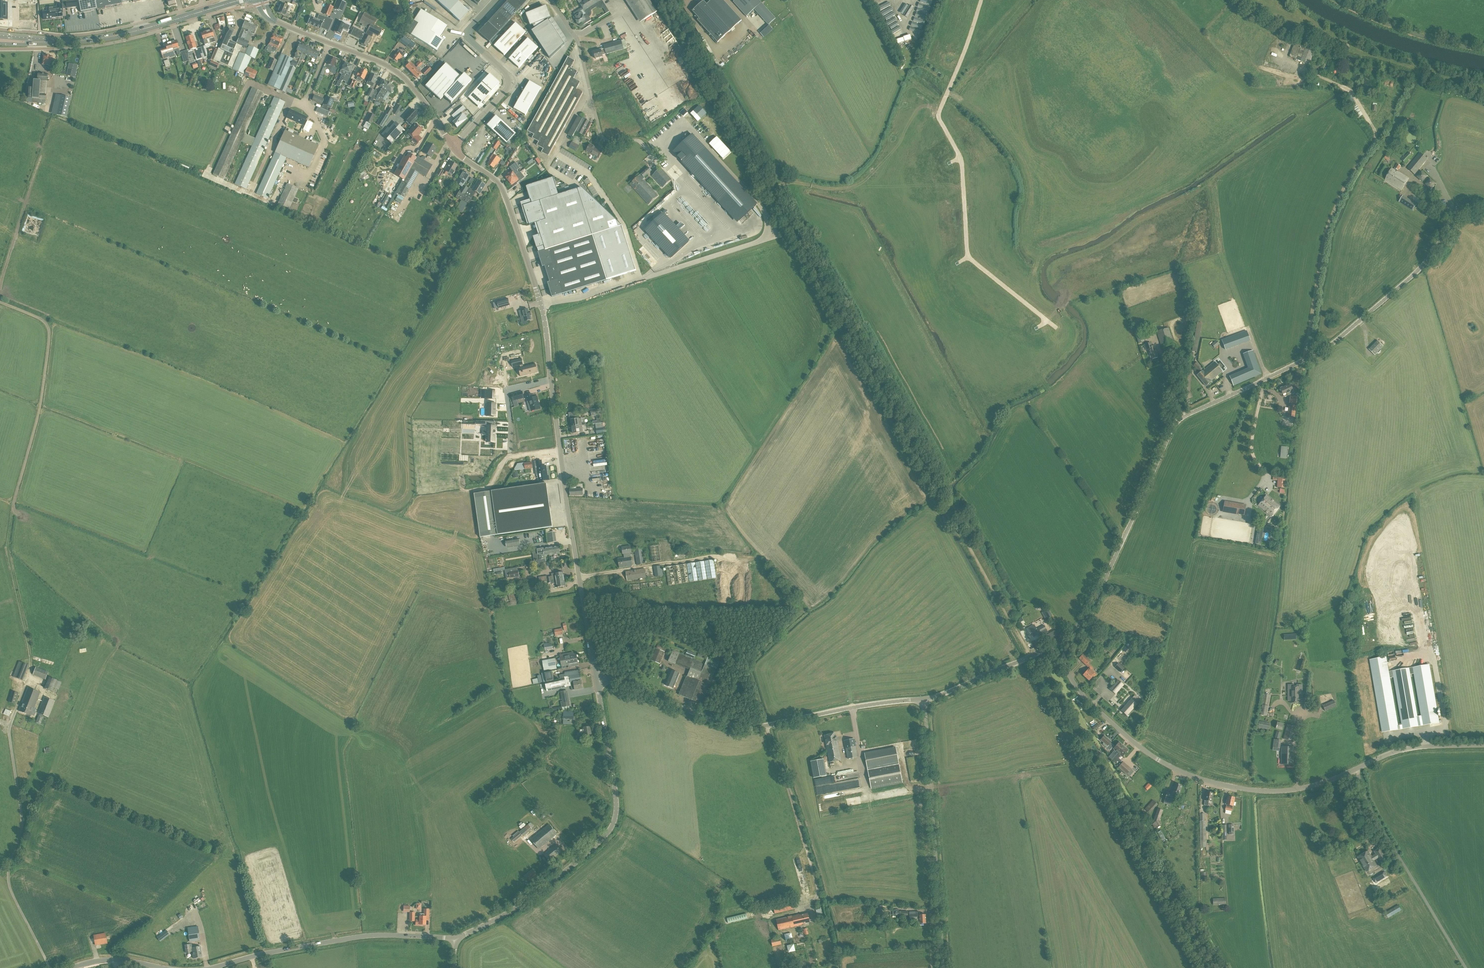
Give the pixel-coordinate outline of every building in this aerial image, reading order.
[(79,1),(81,13),(97,9),(97,10),(98,10),(106,9),(105,7),(122,4),(122,3),(121,0),(83,0),(79,1)] [(346,2),(341,0),(338,0),(334,9),(342,12),(346,2)] [(460,21),(459,20),(467,11),(468,12),(469,12),(456,0),(436,0),(460,21)] [(507,3),(517,12),(522,7),(517,2),(514,0),(511,0),(508,3),(507,2),(507,3)] [(582,7),(574,13),(576,16),(581,13),(583,17),(587,14),(589,17),(590,16),(591,15),(591,14),(592,13),(592,12),(591,12),(591,10),(597,7),(598,8),(599,8),(600,9),(601,9),(602,9),(603,8),(606,13),(609,11),(602,0),(578,0),(582,7)] [(644,20),(657,11),(650,0),(631,0),(644,20)] [(704,1),(692,11),(699,18),(697,20),(718,43),(742,20),(723,0),(712,0),(707,4),(704,1)] [(733,2),(746,16),(754,9),(761,3),(762,3),(759,0),(735,0),(733,2)] [(281,3),(279,7),(288,11),(289,12),(291,7),(293,8),(294,5),(289,3),(288,6),(281,3)] [(503,7),(503,8),(513,17),(517,12),(507,3),(508,3),(503,8),(503,7)] [(768,25),(775,18),(761,3),(754,9),(768,25)] [(63,12),(62,4),(56,4),(56,6),(46,8),(47,11),(43,11),(44,20),(52,19),(51,18),(56,17),(55,13),(57,12),(57,13),(63,12)] [(333,7),(328,5),(324,14),(329,16),(333,7)] [(286,16),(288,11),(279,7),(277,12),(286,16)] [(546,7),(526,15),(530,26),(533,25),(535,29),(532,31),(550,59),(565,44),(564,44),(549,20),(546,21),(546,20),(550,18),(546,7)] [(498,13),(508,22),(513,17),(503,8),(502,8),(503,8),(499,13),(498,13)] [(414,20),(413,21),(418,23),(440,38),(440,37),(439,37),(446,26),(447,27),(447,26),(421,9),(420,10),(421,10),(414,20)] [(498,13),(499,13),(494,18),(493,18),(504,27),(508,22),(498,13)] [(576,16),(574,17),(579,24),(582,22),(584,24),(591,20),(589,17),(587,14),(583,17),(581,13),(576,16)] [(373,25),(376,20),(364,14),(361,21),(363,22),(364,21),(370,25),(373,26),(373,25)] [(311,16),(308,24),(320,28),(321,26),(329,29),(333,20),(325,17),(324,18),(319,16),(317,19),(311,16)] [(489,23),(494,27),(499,32),(504,27),(493,18),(494,18),(490,23),(489,23)] [(338,20),(334,32),(341,34),(343,29),(348,31),(350,25),(338,20)] [(251,24),(245,21),(242,29),(245,30),(241,38),(245,39),(251,24)] [(411,34),(410,34),(437,52),(437,51),(436,51),(443,40),(444,41),(444,40),(440,38),(418,23),(417,23),(418,24),(411,34)] [(485,37),(494,27),(489,23),(481,32),(486,37),(485,37)] [(516,23),(498,43),(494,46),(495,47),(496,46),(505,54),(504,55),(526,32),(526,31),(525,32),(516,23)] [(254,34),(257,26),(251,24),(245,39),(244,40),(249,42),(253,33),(254,34)] [(381,29),(373,25),(373,26),(370,25),(367,30),(373,34),(378,36),(381,29)] [(499,32),(494,27),(485,37),(486,37),(491,41),(490,42),(499,32)] [(242,46),(239,44),(237,44),(229,41),(234,30),(228,28),(225,33),(224,36),(222,40),(218,50),(213,61),(219,63),(219,64),(232,69),(237,56),(239,51),(240,52),(242,46)] [(362,44),(361,44),(362,45),(364,47),(365,46),(366,46),(367,46),(373,34),(367,30),(365,35),(364,34),(364,33),(354,28),(351,34),(356,36),(355,37),(361,40),(361,39),(363,39),(361,43),(362,44)] [(212,30),(206,31),(210,43),(213,43),(215,42),(212,30)] [(202,35),(200,36),(202,40),(203,40),(205,45),(205,46),(201,47),(203,53),(202,54),(203,57),(203,59),(207,58),(207,53),(205,48),(211,46),(210,43),(206,31),(201,33),(202,35)] [(271,53),(271,51),(273,47),(278,36),(277,35),(276,34),(275,34),(273,34),(268,45),(267,47),(269,48),(267,52),(271,53)] [(192,36),(186,38),(188,46),(190,50),(193,49),(197,61),(198,65),(201,64),(200,60),(202,59),(203,59),(203,57),(202,54),(203,53),(201,47),(197,49),(195,44),(195,41),(194,41),(192,36)] [(271,51),(274,53),(276,48),(278,49),(283,38),(281,37),(281,36),(280,36),(279,36),(278,36),(273,47),(271,51)] [(415,44),(411,41),(404,36),(400,41),(407,46),(408,44),(413,47),(415,44)] [(517,50),(527,59),(538,47),(537,47),(528,39),(528,38),(517,50)] [(621,40),(604,45),(605,50),(601,51),(601,50),(594,52),(596,59),(603,57),(603,55),(627,48),(626,45),(623,46),(621,40)] [(171,42),(170,43),(173,51),(174,51),(176,51),(177,55),(180,54),(176,41),(174,41),(173,41),(172,42),(171,42)] [(165,44),(166,48),(160,50),(163,59),(169,57),(170,59),(175,57),(174,51),(173,51),(170,43),(169,42),(168,43),(167,43),(165,44)] [(1295,42),(1289,57),(1308,64),(1310,60),(1311,61),(1313,56),(1314,57),(1315,54),(1313,53),(1314,50),(1295,42)] [(299,44),(294,56),(300,59),(300,57),(305,46),(299,44)] [(240,52),(232,70),(244,74),(251,58),(255,59),(258,50),(249,46),(245,55),(240,52)] [(314,50),(305,46),(300,57),(304,59),(306,55),(307,56),(309,54),(311,55),(314,50)] [(209,59),(211,60),(213,61),(218,50),(214,48),(209,59)] [(188,53),(187,50),(181,52),(184,62),(189,61),(188,53)] [(307,56),(308,56),(316,60),(315,63),(318,65),(321,58),(318,57),(320,52),(314,50),(311,55),(309,54),(307,56)] [(404,53),(399,50),(393,58),(397,61),(399,59),(402,56),(404,53)] [(527,59),(517,50),(509,59),(511,58),(520,66),(519,68),(527,59)] [(281,54),(268,85),(279,90),(285,93),(293,74),(296,69),(297,66),(298,64),(300,59),(294,56),(293,59),(281,54)] [(42,65),(52,66),(52,56),(43,56),(42,65)] [(333,66),(336,59),(333,58),(333,57),(332,57),(331,57),(330,57),(328,61),(326,60),(323,67),(325,68),(325,67),(330,69),(329,72),(335,74),(337,68),(333,66)] [(561,69),(528,131),(531,133),(534,135),(532,138),(539,142),(537,145),(544,149),(542,152),(548,156),(583,93),(577,89),(580,82),(577,80),(574,78),(577,72),(578,71),(573,69),(571,68),(575,61),(568,57),(561,69)] [(277,61),(272,59),(267,69),(273,71),(277,61)] [(1329,66),(1327,69),(1327,70),(1332,72),(1332,73),(1334,73),(1338,63),(1329,59),(1327,65),(1329,66)] [(347,69),(349,64),(348,64),(348,63),(347,63),(346,63),(344,62),(341,70),(343,70),(338,81),(341,82),(342,80),(343,76),(347,69)] [(406,67),(408,69),(411,73),(416,68),(410,62),(406,67)] [(451,103),(471,80),(464,73),(460,77),(445,63),(425,86),(438,97),(438,98),(440,100),(443,96),(451,103)] [(69,64),(67,75),(75,77),(77,66),(69,64)] [(349,64),(347,69),(343,76),(342,80),(345,82),(344,84),(347,85),(350,79),(349,78),(354,66),(351,65),(350,64),(349,64)] [(244,75),(254,79),(258,72),(248,67),(244,75)] [(416,68),(411,73),(417,78),(421,73),(419,71),(421,69),(420,68),(419,69),(417,67),(416,68)] [(431,70),(428,67),(422,72),(425,75),(431,70)] [(364,80),(367,72),(366,72),(364,70),(363,71),(361,70),(359,73),(358,73),(357,76),(358,77),(356,80),(360,81),(361,78),(364,80)] [(47,82),(48,74),(34,73),(33,88),(29,88),(29,91),(25,91),(24,102),(45,103),(47,82)] [(373,87),(377,77),(374,76),(374,75),(373,74),(372,74),(371,74),(368,82),(367,84),(373,87)] [(490,74),(489,74),(468,98),(478,106),(477,107),(478,107),(499,83),(498,84),(489,75),(490,74)] [(356,81),(350,79),(347,85),(348,85),(353,88),(356,81)] [(386,80),(385,80),(384,80),(380,86),(383,89),(382,89),(377,96),(376,97),(379,99),(380,97),(389,83),(387,82),(387,81),(386,80)] [(525,116),(542,87),(541,87),(541,88),(530,81),(514,109),(515,108),(526,114),(525,115),(525,116)] [(392,85),(389,83),(380,97),(382,99),(387,91),(390,93),(391,92),(392,93),(393,93),(394,91),(393,90),(392,90),(394,87),(394,86),(393,85),(392,85)] [(263,93),(252,88),(213,174),(224,179),(241,141),(252,146),(255,138),(245,134),(263,93)] [(1363,115),(1350,93),(1346,96),(1353,106),(1351,107),(1358,118),(1363,115)] [(61,95),(56,114),(67,117),(71,98),(61,95)] [(315,95),(312,100),(321,104),(324,99),(315,95)] [(274,97),(255,138),(252,146),(235,184),(246,189),(285,102),(274,97)] [(321,109),(325,110),(329,112),(331,107),(330,107),(333,100),(326,97),(323,104),(322,108),(321,109)] [(463,106),(451,116),(452,116),(452,115),(454,118),(454,119),(455,117),(457,119),(452,122),(452,123),(453,122),(457,128),(467,119),(467,120),(462,114),(463,114),(462,114),(461,113),(465,109),(463,106)] [(307,117),(290,109),(286,118),(303,126),(307,117)] [(407,116),(405,117),(408,120),(406,122),(410,126),(417,118),(415,117),(417,114),(417,113),(417,112),(416,111),(415,111),(413,109),(410,113),(409,112),(406,116),(407,116)] [(370,113),(366,121),(371,123),(375,115),(370,113)] [(487,125),(487,126),(507,144),(508,144),(507,143),(516,134),(496,116),(497,117),(488,126),(487,125)] [(592,123),(584,118),(583,118),(576,131),(584,136),(592,123)] [(405,130),(395,122),(383,136),(392,144),(405,130)] [(411,140),(416,145),(422,139),(418,135),(422,130),(416,124),(407,134),(412,138),(411,140)] [(285,130),(275,153),(286,158),(309,168),(319,146),(293,134),(294,131),(289,129),(288,131),(285,130)] [(684,142),(674,151),(679,156),(678,156),(682,161),(683,160),(724,204),(742,188),(692,135),(689,137),(684,142)] [(717,137),(709,144),(723,159),(730,151),(717,137)] [(491,147),(492,147),(496,150),(501,143),(496,140),(491,147)] [(572,142),(569,147),(576,151),(579,146),(572,142)] [(423,153),(431,157),(436,148),(428,143),(423,153)] [(590,144),(586,151),(594,156),(593,158),(593,160),(595,160),(596,160),(598,158),(603,150),(602,150),(603,148),(599,146),(598,148),(590,144)] [(1412,155),(1409,152),(1402,160),(1405,163),(1412,155)] [(1420,152),(1407,168),(1415,174),(1427,159),(1420,152)] [(275,153),(256,194),(268,199),(286,158),(275,153)] [(404,157),(394,175),(404,180),(416,158),(409,154),(406,158),(404,157)] [(498,164),(501,159),(493,154),(490,159),(491,159),(488,164),(494,168),(497,163),(498,164)] [(425,177),(432,165),(418,156),(411,169),(425,177)] [(452,175),(457,166),(450,162),(449,165),(448,165),(444,171),(439,169),(436,175),(441,178),(443,174),(446,176),(448,173),(452,175)] [(520,168),(516,162),(511,167),(513,170),(510,172),(510,173),(506,176),(509,180),(516,175),(519,172),(517,170),(520,168)] [(1392,168),(1385,180),(1402,191),(1409,179),(1398,172),(1401,166),(1397,163),(1393,169),(1392,168)] [(639,175),(643,179),(645,178),(644,177),(652,170),(648,167),(639,175)] [(652,176),(663,187),(671,179),(661,168),(652,176)] [(455,182),(455,183),(462,187),(460,190),(455,197),(461,200),(461,201),(466,193),(469,188),(468,188),(464,185),(470,175),(462,171),(457,180),(455,178),(454,181),(455,182)] [(1427,176),(1422,172),(1417,177),(1422,181),(1427,176)] [(516,175),(509,180),(512,184),(516,181),(520,179),(518,177),(517,178),(516,175)] [(658,196),(643,179),(639,175),(629,184),(648,204),(658,196)] [(396,194),(398,195),(405,199),(414,181),(406,176),(396,194)] [(529,225),(535,223),(539,235),(533,237),(537,248),(538,248),(539,252),(622,226),(582,187),(559,195),(553,178),(528,186),(526,187),(530,200),(522,202),(529,224),(529,225)] [(1431,188),(1435,183),(1430,179),(1426,184),(1431,188)] [(485,185),(478,180),(472,190),(469,187),(468,188),(469,188),(466,193),(473,198),(476,193),(479,195),(485,185)] [(278,204),(279,204),(289,209),(291,205),(293,206),(295,201),(293,200),(298,189),(287,183),(278,204)] [(757,205),(742,188),(724,204),(739,221),(757,205)] [(461,201),(466,203),(468,205),(473,198),(466,193),(461,201)] [(1408,198),(1403,195),(1399,202),(1403,205),(1408,198)] [(663,213),(645,230),(671,258),(689,241),(663,213)] [(588,237),(539,252),(538,252),(543,267),(545,266),(550,282),(548,283),(552,297),(607,280),(637,270),(623,226),(593,235),(588,237)] [(438,271),(444,275),(447,269),(441,266),(438,271)] [(499,308),(510,305),(508,298),(497,301),(493,303),(495,309),(499,308)] [(520,311),(520,314),(523,325),(528,323),(527,320),(532,319),(531,315),(530,311),(529,312),(528,309),(520,311)] [(1197,322),(1192,351),(1197,352),(1202,323),(1197,322)] [(1169,327),(1157,331),(1162,348),(1174,344),(1169,327)] [(1247,331),(1222,340),(1225,350),(1250,341),(1247,331)] [(1378,340),(1369,349),(1375,355),(1383,346),(1378,340)] [(1151,342),(1145,344),(1147,349),(1148,348),(1152,359),(1159,357),(1154,345),(1152,346),(1151,342)] [(1169,359),(1178,356),(1175,350),(1166,353),(1169,359)] [(1248,368),(1230,376),(1234,386),(1252,377),(1261,374),(1253,350),(1243,354),(1248,368)] [(522,358),(511,361),(513,367),(520,365),(523,365),(522,358)] [(1202,369),(1197,362),(1194,364),(1199,371),(1202,369)] [(1214,362),(1205,369),(1208,373),(1207,373),(1212,380),(1222,371),(1214,362)] [(520,368),(518,368),(519,368),(522,368),(523,371),(522,371),(522,373),(523,373),(523,375),(520,376),(527,375),(527,374),(535,372),(535,373),(538,372),(536,364),(523,367),(523,365),(520,365),(520,368)] [(1203,370),(1197,375),(1206,386),(1211,381),(1212,380),(1207,373),(1208,373),(1205,369),(1203,371),(1203,370)] [(1294,392),(1290,385),(1284,387),(1284,386),(1280,388),(1283,394),(1286,393),(1287,395),(1294,392)] [(485,390),(485,399),(495,399),(495,391),(485,390)] [(522,391),(511,394),(513,401),(524,398),(522,391)] [(532,394),(525,395),(528,405),(529,404),(531,411),(540,408),(537,397),(533,398),(532,394)] [(496,416),(496,403),(487,403),(487,416),(496,416)] [(1296,405),(1289,404),(1287,416),(1294,417),(1296,405)] [(571,420),(572,427),(583,425),(586,425),(585,422),(582,422),(582,418),(579,419),(571,420)] [(495,426),(494,426),(493,426),(493,425),(490,425),(490,421),(482,421),(482,425),(488,425),(488,428),(487,428),(487,435),(487,441),(495,441),(495,433),(496,433),(495,433),(495,431),(496,431),(495,431),(495,426)] [(573,434),(581,432),(584,432),(583,425),(572,427),(573,434)] [(541,460),(534,461),(536,475),(538,475),(539,481),(549,480),(549,476),(547,476),(546,466),(542,466),(541,460)] [(517,464),(514,471),(525,469),(532,468),(532,462),(524,463),(517,464)] [(1285,478),(1279,477),(1278,477),(1277,488),(1284,488),(1285,478)] [(498,535),(549,528),(551,528),(551,527),(553,527),(546,483),(474,494),(480,537),(498,535)] [(571,496),(583,495),(583,488),(576,489),(576,485),(570,486),(571,496)] [(1272,517),(1279,507),(1280,506),(1267,494),(1258,505),(1272,517)] [(1244,515),(1245,505),(1225,502),(1223,512),(1238,514),(1244,515)] [(555,532),(546,533),(548,543),(556,541),(555,532)] [(507,547),(520,545),(519,539),(506,540),(507,547)] [(659,545),(649,546),(652,562),(661,561),(659,545)] [(548,548),(549,555),(553,554),(553,555),(559,554),(559,553),(560,553),(559,546),(548,548)] [(624,554),(624,557),(628,557),(628,559),(630,559),(630,558),(631,558),(631,556),(630,556),(630,553),(631,553),(630,546),(622,547),(623,554),(624,554)] [(533,550),(533,555),(534,560),(539,560),(545,559),(544,555),(549,555),(548,548),(537,549),(533,550)] [(645,564),(644,554),(643,548),(635,549),(637,565),(645,564)] [(620,568),(625,567),(632,566),(631,558),(630,558),(630,559),(628,559),(628,557),(624,557),(618,558),(620,568)] [(714,559),(687,564),(690,582),(717,578),(714,559)] [(665,567),(665,569),(668,586),(690,582),(687,564),(665,567)] [(653,567),(654,569),(655,577),(663,575),(662,565),(653,567)] [(519,576),(518,569),(517,567),(508,569),(505,570),(506,578),(507,578),(510,578),(519,576)] [(645,569),(642,569),(626,572),(627,580),(646,578),(645,569)] [(552,577),(547,577),(547,581),(564,578),(563,572),(551,574),(552,577)] [(556,583),(557,587),(565,586),(564,578),(547,581),(548,583),(552,583),(552,584),(556,583)] [(630,591),(642,590),(642,589),(662,587),(661,581),(630,585),(630,591)] [(508,595),(509,599),(510,599),(511,602),(508,603),(508,606),(511,605),(517,604),(515,594),(508,595)] [(1044,625),(1036,629),(1034,625),(1027,629),(1031,635),(1032,634),(1034,636),(1039,633),(1041,637),(1048,632),(1044,625)] [(658,643),(656,648),(651,660),(660,664),(665,652),(667,647),(658,643)] [(687,676),(686,676),(679,695),(702,704),(716,669),(719,662),(715,660),(708,657),(705,665),(679,654),(680,653),(673,650),(668,662),(675,664),(690,670),(687,676)] [(696,654),(687,650),(685,655),(694,659),(696,654)] [(562,666),(569,665),(568,660),(571,660),(571,661),(574,660),(573,654),(574,654),(573,652),(563,654),(563,655),(562,655),(561,654),(560,655),(562,666)] [(577,654),(574,654),(573,654),(574,660),(571,661),(571,660),(568,660),(569,665),(570,667),(572,667),(574,666),(579,666),(577,654)] [(1083,655),(1079,658),(1089,668),(1084,673),(1085,674),(1083,675),(1089,680),(1093,676),(1094,677),(1097,673),(1093,669),(1094,668),(1089,663),(1091,661),(1084,654),(1083,655)] [(555,659),(543,661),(544,668),(556,665),(555,659)] [(18,661),(13,676),(22,680),(28,665),(18,661)] [(1120,672),(1124,668),(1119,663),(1115,667),(1120,672)] [(45,679),(48,672),(36,667),(33,675),(45,679)] [(673,688),(679,673),(671,670),(665,685),(666,685),(666,686),(668,687),(669,686),(673,688)] [(546,683),(554,681),(552,671),(544,672),(546,683)] [(569,672),(565,673),(565,674),(566,677),(569,676),(570,682),(581,680),(580,674),(579,674),(578,671),(570,672),(569,672)] [(566,677),(564,677),(565,679),(566,687),(571,686),(572,690),(575,690),(583,688),(581,680),(570,682),(569,676),(566,677)] [(546,683),(545,683),(546,686),(547,691),(566,687),(565,679),(560,680),(555,681),(554,681),(546,683)] [(1123,685),(1118,680),(1110,688),(1116,694),(1123,685)] [(1288,684),(1288,701),(1290,701),(1290,703),(1299,703),(1299,691),(1302,691),(1302,684),(1297,684),(1297,685),(1294,685),(1294,684),(1288,684)] [(31,716),(40,693),(28,688),(19,711),(31,716)] [(15,704),(18,693),(12,691),(9,702),(15,704)] [(567,691),(561,692),(563,701),(561,702),(562,707),(563,710),(570,709),(569,706),(570,706),(567,691)] [(1267,716),(1270,695),(1264,694),(1260,715),(1267,716)] [(1127,715),(1141,700),(1135,695),(1121,710),(1127,715)] [(38,713),(48,717),(49,717),(55,701),(44,697),(38,713)] [(1325,711),(1336,706),(1334,700),(1323,705),(1325,711)] [(1310,704),(1308,709),(1318,713),(1320,707),(1310,704)] [(573,711),(563,711),(563,712),(563,719),(564,719),(568,719),(574,719),(574,716),(573,711)] [(1258,728),(1269,730),(1270,723),(1259,721),(1258,728)] [(1284,724),(1279,722),(1277,722),(1275,729),(1282,730),(1284,724)] [(1293,741),(1297,727),(1287,724),(1283,739),(1293,741)] [(590,727),(583,728),(583,729),(579,730),(580,731),(579,731),(579,733),(578,733),(578,734),(578,735),(578,736),(579,737),(581,737),(581,736),(584,735),(584,736),(593,734),(592,731),(591,731),(590,727)] [(827,735),(828,740),(826,740),(827,745),(826,745),(830,762),(841,760),(838,743),(837,744),(837,741),(837,740),(837,737),(836,737),(835,734),(827,735)] [(1106,747),(1111,742),(1104,736),(1101,740),(1104,743),(1103,744),(1106,747)] [(854,739),(844,741),(848,759),(858,757),(854,739)] [(1109,757),(1111,759),(1123,746),(1119,742),(1113,748),(1115,750),(1109,757)] [(1128,750),(1123,746),(1111,759),(1115,762),(1121,755),(1123,756),(1128,750)] [(902,783),(898,762),(896,747),(865,753),(867,768),(871,789),(902,783)] [(1293,764),(1293,747),(1281,747),(1281,764),(1293,764)] [(824,759),(811,761),(814,778),(827,775),(824,759)] [(1132,769),(1123,762),(1118,768),(1127,775),(1127,774),(1131,770),(1132,769)] [(1179,794),(1182,786),(1175,784),(1174,787),(1173,786),(1170,794),(1167,793),(1163,803),(1170,805),(1174,792),(1179,794)] [(1206,796),(1204,805),(1208,806),(1209,801),(1212,801),(1213,793),(1207,792),(1207,796),(1206,796)] [(1226,806),(1225,810),(1232,811),(1233,808),(1232,807),(1232,806),(1233,806),(1235,798),(1228,797),(1227,800),(1226,800),(1225,805),(1226,805),(1226,806)] [(1149,813),(1157,804),(1153,800),(1145,809),(1149,813)] [(1153,824),(1155,828),(1161,825),(1159,821),(1163,810),(1158,809),(1153,824)] [(511,839),(514,842),(522,835),(523,837),(532,829),(534,827),(531,822),(528,825),(519,832),(519,831),(516,833),(517,834),(511,839)] [(539,849),(557,834),(549,824),(531,839),(539,849)] [(550,861),(562,851),(556,844),(544,855),(550,861)] [(1368,851),(1358,857),(1367,872),(1375,867),(1372,861),(1378,858),(1381,862),(1388,858),(1381,847),(1374,851),(1376,854),(1372,856),(1368,851)] [(533,868),(531,870),(524,876),(528,882),(538,874),(533,868)] [(1387,876),(1386,876),(1384,872),(1373,878),(1376,883),(1387,876)] [(793,902),(773,906),(775,914),(795,909),(793,902)] [(1397,902),(1384,910),(1390,920),(1403,913),(1397,902)] [(429,917),(429,909),(423,909),(423,914),(420,914),(420,916),(419,916),(419,920),(416,920),(416,924),(425,925),(426,916),(429,917)] [(909,915),(909,919),(918,919),(919,919),(920,925),(923,925),(923,923),(926,923),(926,915),(918,915),(917,914),(916,914),(915,912),(909,912),(909,915)] [(727,918),(728,923),(748,918),(746,913),(727,918)] [(800,914),(776,920),(779,930),(802,925),(802,924),(810,922),(808,913),(800,915),(800,914)] [(198,927),(188,929),(189,937),(193,936),(194,941),(200,940),(198,927)] [(160,941),(168,935),(165,931),(157,937),(160,941)] [(96,945),(107,943),(105,933),(94,936),(96,945)] [(772,939),(771,940),(772,947),(781,944),(780,938),(776,939),(775,937),(772,938),(772,939)] [(193,958),(202,957),(200,946),(192,948),(191,944),(185,945),(186,953),(190,952),(190,951),(192,951),(193,958)]
